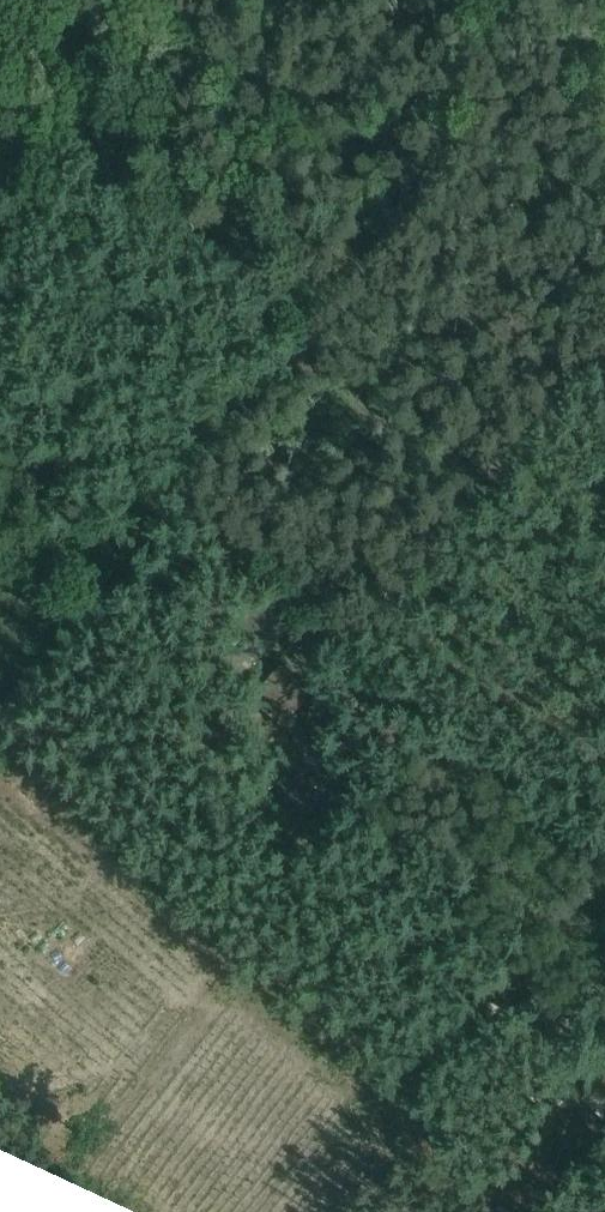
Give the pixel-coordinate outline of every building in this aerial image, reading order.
[(387,704),(401,688),(393,681),(379,697),(387,704)] [(303,772),(293,786),(309,797),(319,783),(303,772)] [(580,1101),(604,1124),(604,1074),(580,1101)]
